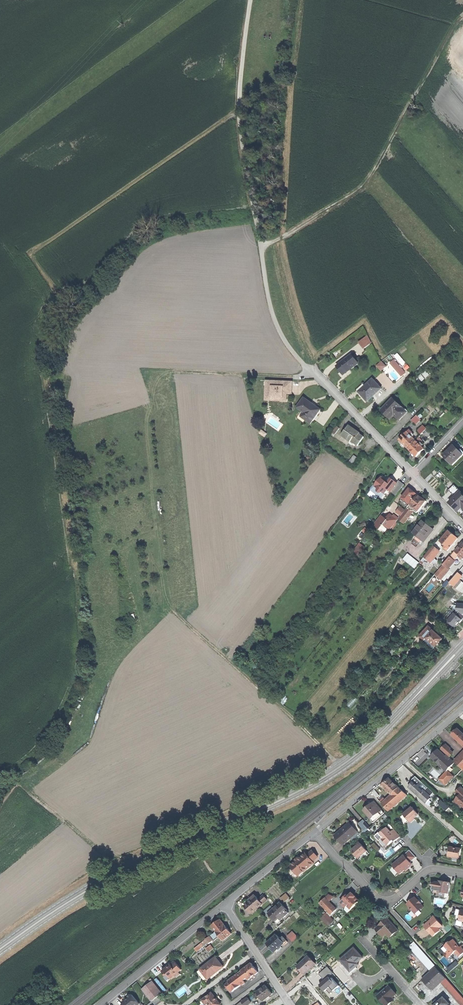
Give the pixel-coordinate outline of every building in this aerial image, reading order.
[(372,342),(368,335),(359,342),(364,348),(372,342)] [(340,370),(343,375),(358,363),(351,355),(337,366),(340,370)] [(394,360),(391,362),(402,376),(405,373),(394,360)] [(381,362),(377,366),(381,371),(386,367),(381,362)] [(427,370),(419,376),(423,382),(432,375),(427,370)] [(364,397),(367,401),(381,388),(373,379),(365,386),(367,388),(365,390),(364,389),(360,393),(364,397)] [(293,382),(266,381),(265,393),(272,393),(271,398),(278,398),(278,401),(287,401),(287,393),(285,393),(285,391),(292,391),(293,385),(293,382)] [(357,390),(360,393),(364,389),(365,390),(367,388),(365,386),(364,384),(357,390)] [(312,404),(304,398),(297,408),(308,415),(305,420),(311,424),(320,410),(312,404)] [(392,398),(381,410),(384,413),(389,418),(392,414),(398,420),(403,416),(401,414),(405,410),(392,398)] [(410,421),(414,425),(420,419),(416,415),(410,421)] [(349,425),(342,435),(351,442),(351,441),(355,443),(358,445),(364,437),(360,434),(360,433),(355,429),(349,425)] [(417,431),(420,435),(422,433),(426,429),(423,426),(417,431)] [(405,445),(408,448),(415,440),(409,435),(412,432),(409,429),(399,439),(402,442),(404,444),(405,445)] [(426,429),(422,433),(428,438),(432,434),(426,429)] [(419,444),(415,440),(408,448),(411,451),(416,456),(420,453),(424,449),(421,446),(419,444)] [(453,465),(462,454),(462,452),(461,450),(459,451),(453,445),(449,449),(445,453),(447,455),(445,457),(453,465)] [(349,462),(353,465),(358,458),(354,456),(349,462)] [(394,481),(391,478),(388,483),(386,481),(386,480),(382,477),(375,486),(376,486),(376,487),(379,489),(378,490),(378,492),(380,494),(382,493),(383,492),(385,494),(388,490),(391,492),(393,490),(397,483),(394,481)] [(397,483),(393,490),(398,494),(405,485),(399,481),(397,483)] [(379,489),(376,487),(376,486),(375,486),(371,491),(382,498),(385,494),(383,492),(382,493),(380,494),(378,492),(378,490),(379,489)] [(411,492),(406,498),(412,502),(417,496),(411,492)] [(450,502),(454,506),(458,511),(462,507),(462,508),(462,496),(460,492),(450,502)] [(418,495),(408,508),(410,509),(412,506),(416,509),(418,511),(426,501),(422,498),(418,495)] [(410,509),(408,508),(399,520),(403,523),(412,511),(410,509)] [(384,525),(390,530),(399,519),(397,517),(396,518),(393,516),(390,514),(386,519),(382,515),(374,525),(380,530),(384,525)] [(427,525),(423,522),(414,533),(418,537),(416,538),(421,542),(422,540),(431,529),(427,525)] [(434,531),(431,529),(422,540),(425,542),(434,531)] [(453,535),(449,531),(440,541),(446,546),(444,548),(447,551),(458,539),(453,535)] [(354,551),(359,555),(365,548),(359,544),(354,551)] [(423,559),(428,563),(438,551),(433,547),(423,559)] [(415,568),(420,562),(411,555),(407,561),(415,568)] [(450,557),(443,565),(448,569),(455,561),(450,557)] [(459,573),(450,583),(453,586),(459,579),(462,576),(459,573)] [(462,582),(459,579),(453,586),(456,588),(462,582)] [(462,620),(455,613),(448,621),(448,622),(446,625),(453,631),(456,628),(455,628),(459,623),(460,623),(462,620)] [(421,636),(425,640),(433,632),(429,628),(421,636)] [(433,632),(425,640),(429,644),(427,646),(429,648),(431,646),(434,649),(437,646),(439,646),(440,645),(439,643),(441,641),(443,639),(434,631),(433,632)] [(353,696),(350,706),(352,706),(353,703),(356,704),(358,698),(353,696)] [(462,747),(462,735),(458,730),(452,736),(462,747)] [(441,749),(446,754),(449,751),(450,750),(445,745),(441,749)] [(432,757),(443,767),(449,760),(445,756),(438,750),(435,753),(432,757)] [(449,772),(456,764),(450,758),(449,760),(443,767),(449,772)] [(455,778),(449,772),(441,781),(447,786),(455,778)] [(411,785),(410,787),(417,794),(416,795),(425,803),(427,801),(428,802),(430,800),(429,798),(431,797),(420,787),(423,784),(415,778),(411,782),(413,784),(411,785)] [(382,786),(392,796),(399,789),(389,780),(385,783),(382,786)] [(433,794),(423,784),(420,787),(431,797),(433,794)] [(455,802),(461,807),(462,806),(462,808),(462,788),(462,787),(457,793),(460,796),(458,799),(455,802)] [(406,796),(399,789),(392,796),(388,800),(395,806),(395,807),(406,796)] [(389,812),(395,806),(388,800),(383,806),(389,812)] [(368,808),(364,811),(371,820),(378,815),(382,811),(374,803),(368,808)] [(412,808),(404,815),(409,822),(411,824),(413,822),(415,820),(414,819),(419,816),(412,808)] [(381,818),(378,815),(371,820),(375,824),(381,818)] [(406,824),(409,822),(404,815),(401,817),(406,824)] [(364,830),(369,828),(365,819),(360,822),(364,830)] [(343,830),(335,836),(343,845),(350,839),(357,833),(350,824),(343,830)] [(387,827),(380,834),(383,837),(382,838),(387,844),(389,844),(394,840),(395,841),(397,839),(401,836),(394,829),(391,832),(387,827)] [(360,837),(357,833),(350,839),(353,843),(360,837)] [(376,842),(373,844),(379,851),(382,849),(376,842)] [(360,843),(352,850),(355,854),(359,858),(366,852),(367,851),(360,843)] [(461,849),(451,847),(450,852),(449,852),(449,856),(454,857),(460,858),(461,849)] [(393,865),(400,874),(405,869),(406,871),(409,869),(407,867),(409,865),(412,863),(411,862),(416,857),(410,850),(404,855),(393,865)] [(300,859),(292,866),(293,867),(293,869),(294,871),(297,871),(298,873),(302,870),(304,872),(314,863),(313,861),(318,857),(313,851),(308,855),(306,854),(300,859)] [(369,855),(366,852),(359,858),(361,861),(369,855)] [(445,882),(439,881),(439,882),(438,886),(439,887),(438,891),(438,892),(446,893),(448,893),(450,882),(445,882)] [(285,902),(292,897),(288,892),(281,897),(285,902)] [(344,901),(342,903),(346,907),(348,905),(351,909),(360,901),(356,897),(352,893),(350,894),(349,893),(342,900),(344,901)] [(245,905),(251,913),(267,900),(263,895),(258,899),(255,895),(252,897),(251,898),(252,900),(245,905)] [(325,897),(320,902),(328,910),(333,905),(325,897)] [(407,904),(416,914),(423,907),(415,897),(411,900),(407,904)] [(272,917),(276,921),(279,918),(287,911),(288,910),(281,902),(269,913),(272,917)] [(336,909),(333,905),(328,910),(331,914),(336,909)] [(289,913),(287,911),(279,918),(281,920),(289,913)] [(328,912),(321,918),(330,927),(337,920),(328,912)] [(429,921),(424,926),(428,930),(431,934),(438,928),(439,928),(442,926),(434,916),(431,919),(432,920),(430,923),(429,921)] [(212,925),(216,930),(224,924),(220,919),(212,925)] [(388,920),(377,930),(380,934),(384,931),(386,934),(390,938),(398,931),(388,920)] [(224,924),(216,930),(219,934),(218,935),(219,937),(220,938),(221,937),(224,940),(232,933),(228,929),(224,924)] [(441,930),(439,928),(438,928),(431,934),(433,937),(441,930)] [(210,943),(219,937),(218,935),(219,934),(216,930),(206,938),(209,942),(210,943)] [(288,936),(293,941),(297,937),(292,932),(288,936)] [(277,935),(267,943),(271,948),(274,952),(278,949),(281,946),(285,942),(286,943),(288,942),(283,936),(280,939),(277,935)] [(197,951),(209,942),(206,938),(194,948),(197,951)] [(451,956),(455,952),(459,957),(462,954),(462,949),(461,947),(460,948),(457,944),(453,940),(451,942),(449,942),(445,946),(449,950),(449,953),(451,956)] [(416,943),(411,948),(430,970),(434,966),(435,965),(416,943)] [(448,958),(451,956),(449,953),(449,950),(445,946),(442,948),(447,954),(446,955),(448,958)] [(355,948),(341,960),(345,965),(351,972),(357,967),(355,965),(358,962),(363,957),(359,953),(355,948)] [(301,970),(304,974),(316,963),(309,956),(301,963),(302,964),(299,967),(301,970)] [(216,957),(200,969),(207,978),(211,975),(212,976),(220,969),(224,966),(220,961),(216,957)] [(168,966),(162,971),(165,975),(167,973),(171,978),(175,975),(176,977),(180,973),(179,971),(181,969),(175,961),(171,964),(171,965),(170,966),(168,967),(168,966)] [(242,971),(247,978),(249,980),(259,972),(255,967),(252,963),(242,971)] [(342,967),(348,974),(351,972),(345,965),(342,967)] [(334,991),(339,986),(332,978),(331,979),(329,977),(334,973),(328,966),(319,974),(326,982),(322,985),(326,990),(330,987),(334,991)] [(430,970),(421,979),(432,990),(441,981),(445,978),(434,966),(430,970)] [(358,968),(357,967),(351,972),(348,974),(350,975),(358,968)] [(222,971),(220,969),(212,976),(211,975),(207,978),(200,969),(198,971),(206,982),(222,971)] [(244,980),(247,978),(242,971),(229,981),(230,982),(231,984),(229,986),(228,986),(233,992),(242,985),(244,985),(245,983),(246,982),(244,980)] [(445,978),(441,981),(461,1004),(462,1004),(462,998),(446,977),(445,978)] [(144,989),(153,1001),(163,993),(154,981),(152,983),(144,989)] [(140,987),(142,990),(149,984),(147,982),(140,987)] [(266,985),(257,992),(257,993),(260,997),(263,1000),(266,998),(267,998),(269,996),(272,993),(269,989),(266,985)] [(378,996),(386,1004),(389,1004),(392,1003),(390,1000),(393,998),(397,994),(394,990),(390,986),(378,996)] [(202,1000),(206,1004),(207,1004),(208,1004),(209,1004),(220,1004),(216,999),(212,993),(202,1000)] [(123,1004),(124,1004),(138,1004),(140,1003),(133,994),(129,998),(126,1000),(127,1001),(123,1004)]
